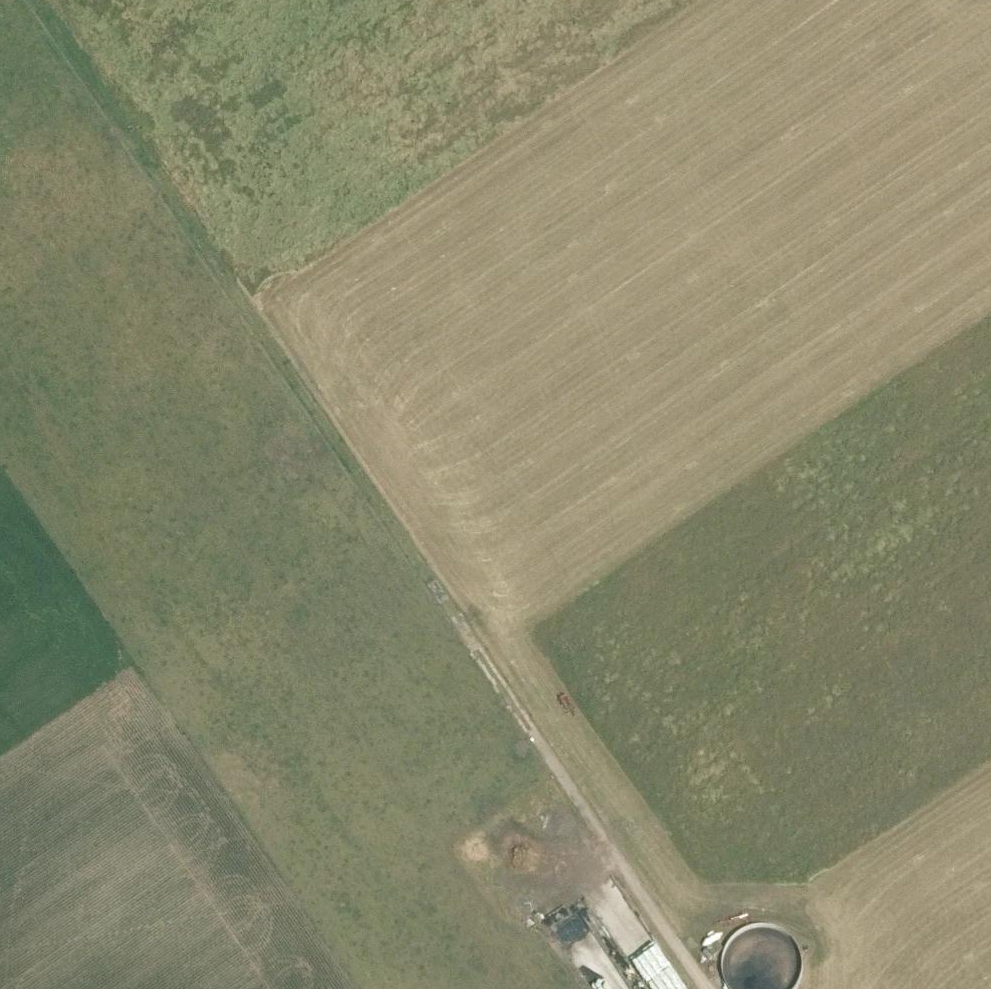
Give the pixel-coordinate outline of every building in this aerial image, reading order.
[(798,988),(802,978),(803,967),(801,955),(795,944),(786,935),(774,930),(762,928),(749,931),(738,937),(729,947),(725,960),(724,973),(728,985),(730,988),(797,988),(798,988)]
